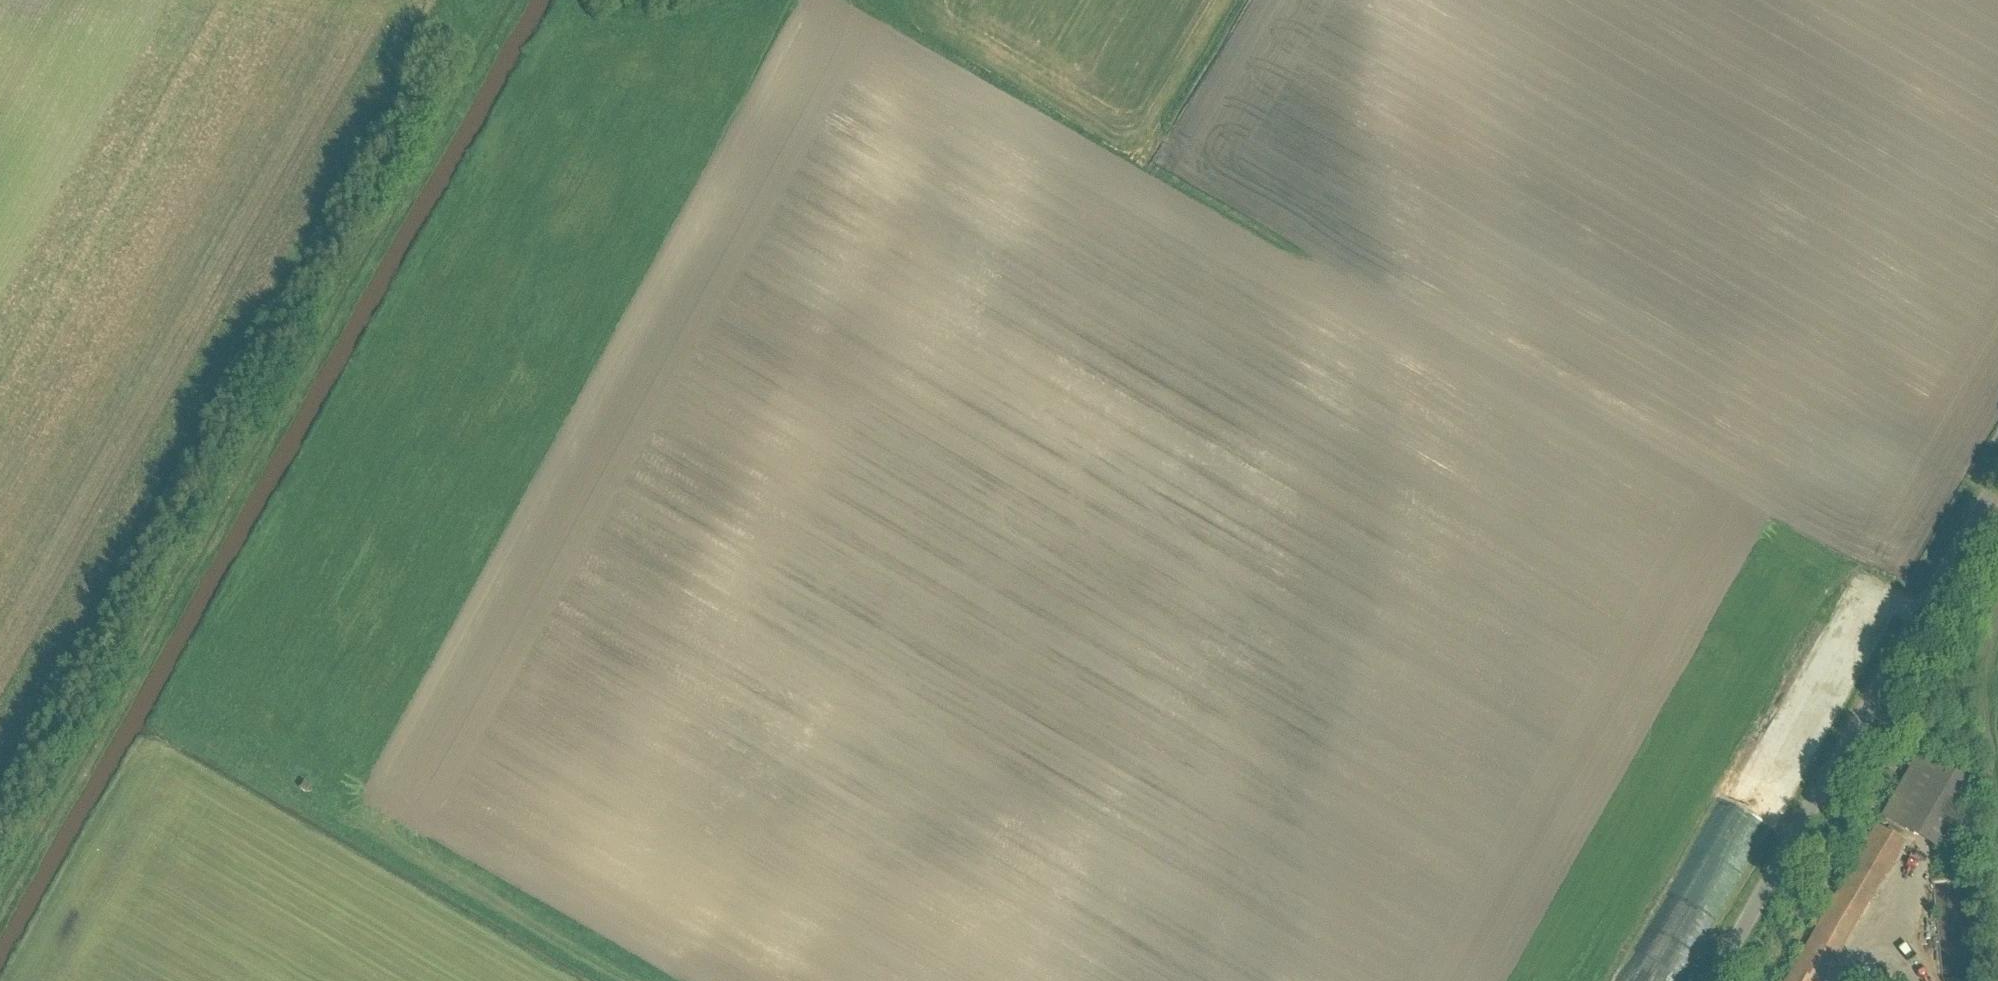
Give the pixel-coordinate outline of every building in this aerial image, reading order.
[(1915,754),(1883,824),(1941,851),(1973,780),(1915,754)] [(1792,980),(1822,980),(1898,855),(1875,842),(1792,980)]
